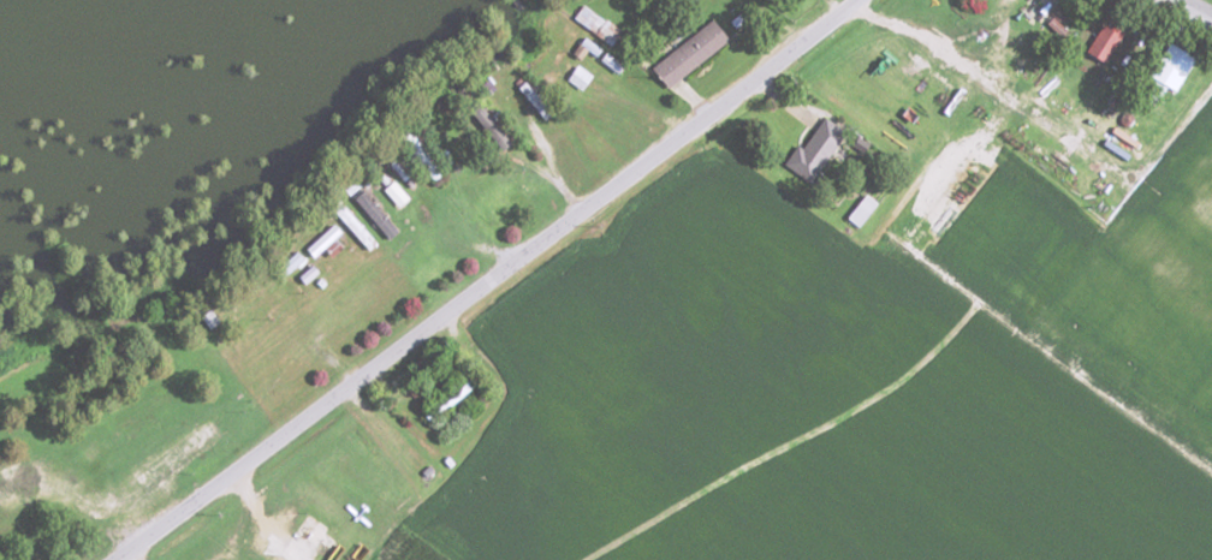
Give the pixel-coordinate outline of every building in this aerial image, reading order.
[(568,16),(603,48),(615,35),(579,3),(568,16)] [(644,68),(661,90),(723,41),(706,19),(644,68)] [(1077,51),(1097,64),(1117,33),(1098,20),(1077,51)] [(460,110),(499,150),(509,140),(471,100),(460,110)] [(840,132),(817,116),(781,166),(804,182),(840,132)] [(467,387),(457,375),(413,412),(423,424),(467,387)]
